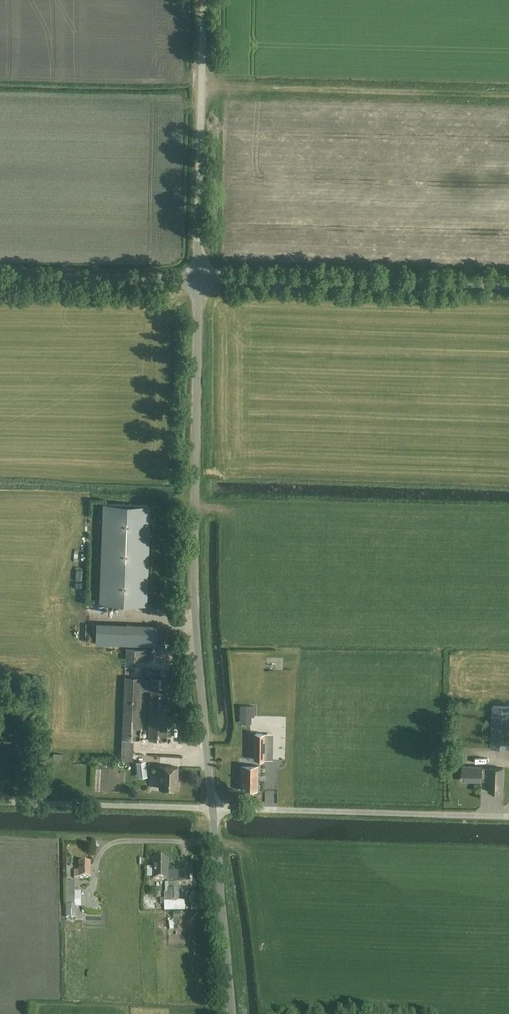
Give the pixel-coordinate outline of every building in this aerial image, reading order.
[(110,504),(107,604),(139,605),(143,505),(110,504)] [(86,632),(86,644),(94,644),(95,623),(84,623),(84,632),(86,632)] [(126,645),(157,646),(157,625),(127,624),(126,645)] [(152,668),(142,668),(142,661),(147,661),(148,650),(126,649),(122,739),(139,740),(141,691),(151,692),(149,741),(166,741),(168,669),(152,668)] [(240,706),(239,717),(251,717),(254,717),(254,706),(251,706),(240,706)] [(493,706),(491,749),(508,749),(508,707),(493,706)] [(266,733),(255,733),(254,760),(265,760),(266,733)] [(133,761),(133,740),(122,740),(121,760),(133,761)] [(136,761),(136,776),(146,775),(144,760),(136,761)] [(258,766),(247,765),(247,774),(241,774),(241,790),(258,790),(258,766)] [(160,766),(159,789),(177,789),(178,767),(160,766)] [(503,768),(462,766),(462,780),(482,781),(482,778),(489,778),(488,791),(502,792),(503,768)] [(167,879),(167,859),(153,859),(153,879),(167,879)] [(74,878),(90,878),(90,863),(78,863),(78,871),(74,871),(74,878)] [(74,881),(66,881),(66,919),(77,919),(77,905),(74,905),(74,881)] [(168,888),(168,892),(164,892),(165,910),(179,909),(177,882),(169,882),(170,888),(168,888)]
